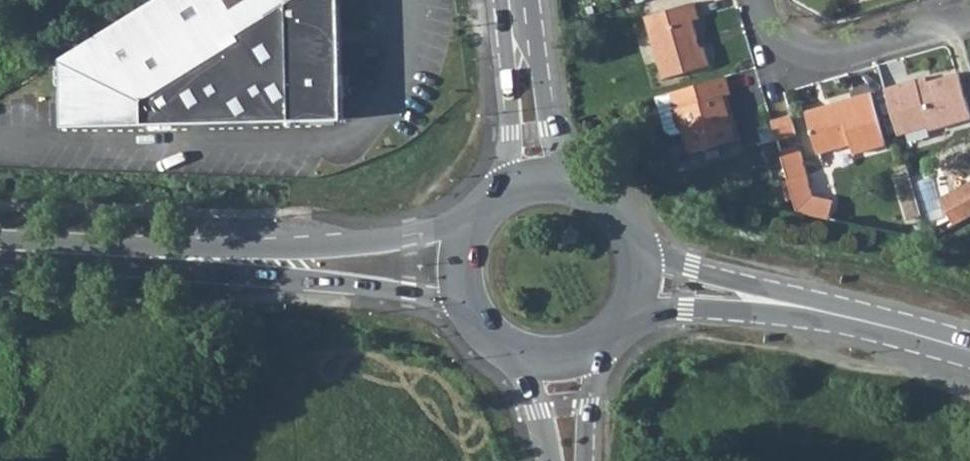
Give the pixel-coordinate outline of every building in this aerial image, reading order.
[(60,59),(60,124),(341,123),(340,0),(154,0),(60,59)] [(649,13),(668,75),(714,61),(708,43),(704,45),(696,17),(702,16),(697,0),(693,0),(649,13)] [(889,87),(904,133),(930,126),(933,129),(969,118),(969,103),(960,71),(919,83),(918,78),(889,87)] [(663,94),(673,129),(680,132),(694,128),(700,150),(747,136),(740,114),(735,115),(729,94),(736,92),(731,74),(678,90),(663,94)] [(876,91),(810,110),(822,152),(856,142),(858,151),(891,142),(887,127),(876,91)] [(796,114),(778,119),(783,136),(801,130),(796,114)] [(815,173),(796,179),(805,212),(838,219),(843,199),(822,195),(815,173)] [(779,183),(783,201),(796,198),(792,180),(779,183)] [(961,226),(969,220),(969,186),(945,200),(961,226)]
